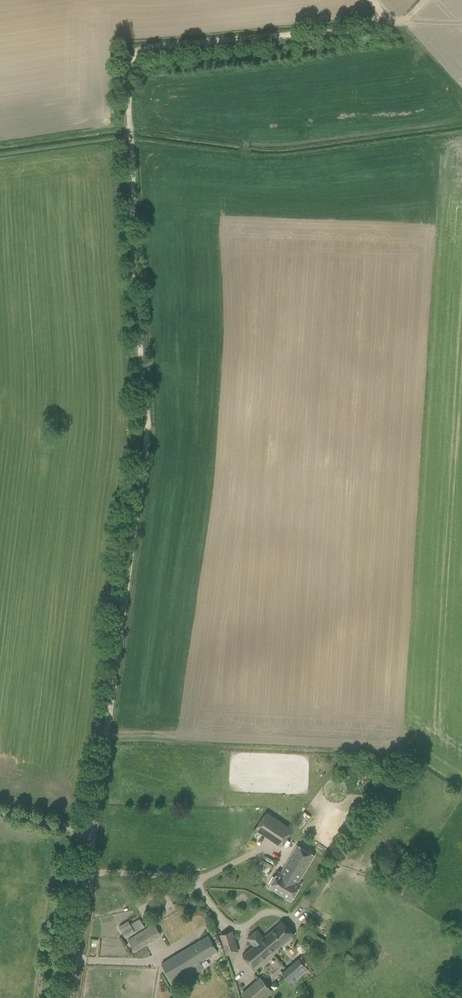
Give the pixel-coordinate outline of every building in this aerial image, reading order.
[(291,829),(266,812),(257,826),(282,843),(291,829)] [(297,883),(314,855),(297,846),(286,865),(289,868),(285,875),(281,873),(277,879),(275,878),(270,885),(273,887),(272,889),(291,900),(300,885),(297,883)] [(268,874),(272,866),(262,860),(257,868),(268,874)] [(131,924),(136,932),(144,927),(139,919),(131,924)] [(243,955),(255,970),(279,950),(277,948),(294,935),(282,921),(264,937),(257,929),(246,938),(253,946),(243,955)] [(128,940),(134,950),(151,940),(145,930),(128,940)] [(220,935),(226,955),(238,951),(232,932),(220,935)] [(203,968),(200,962),(217,951),(209,936),(161,964),(174,985),(203,968)] [(299,958),(282,973),(293,986),(310,972),(299,958)] [(246,997),(264,997),(271,992),(260,979),(243,994),(246,997)]
